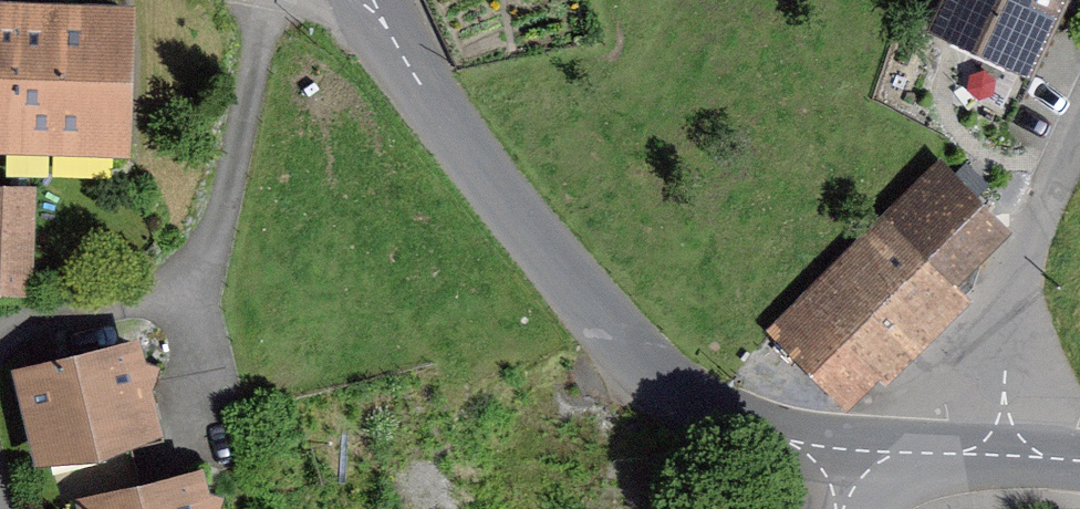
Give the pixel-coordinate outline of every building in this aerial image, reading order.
[(946,21),(1025,58),(1053,0),(956,0),(946,21)] [(116,135),(121,12),(59,10),(59,26),(0,24),(0,130),(116,135)] [(935,168),(775,326),(790,341),(822,310),(877,363),(963,278),(949,263),(989,223),(935,168)] [(25,294),(29,190),(0,189),(0,293),(25,294)] [(790,341),(844,395),(877,363),(822,310),(790,341)] [(124,354),(28,377),(55,482),(123,466),(115,434),(142,427),(124,354)] [(131,497),(123,466),(55,482),(62,508),(194,508),(188,483),(131,497)]
